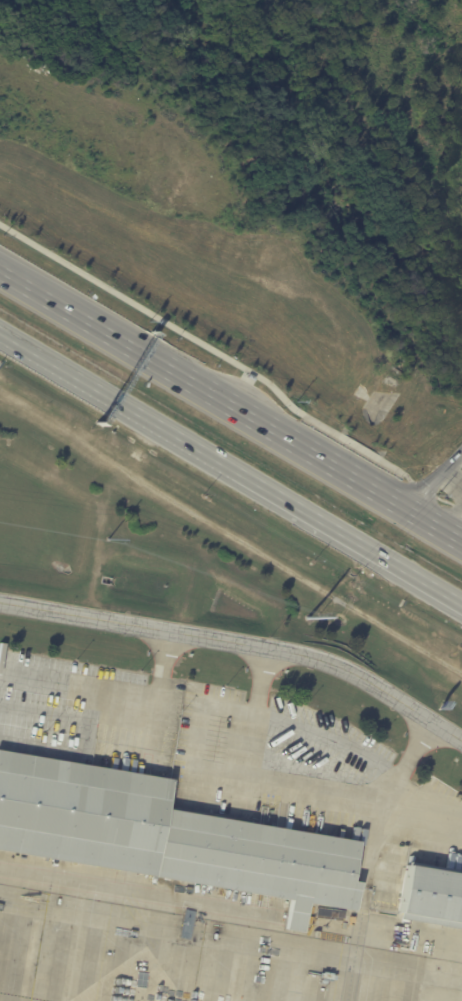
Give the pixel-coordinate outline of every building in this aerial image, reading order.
[(355,911),(0,850),(0,750),(171,780),(165,809),(358,842),(352,881),(360,882),(355,911)] [(398,864),(461,875),(461,924),(389,911),(398,864)]
